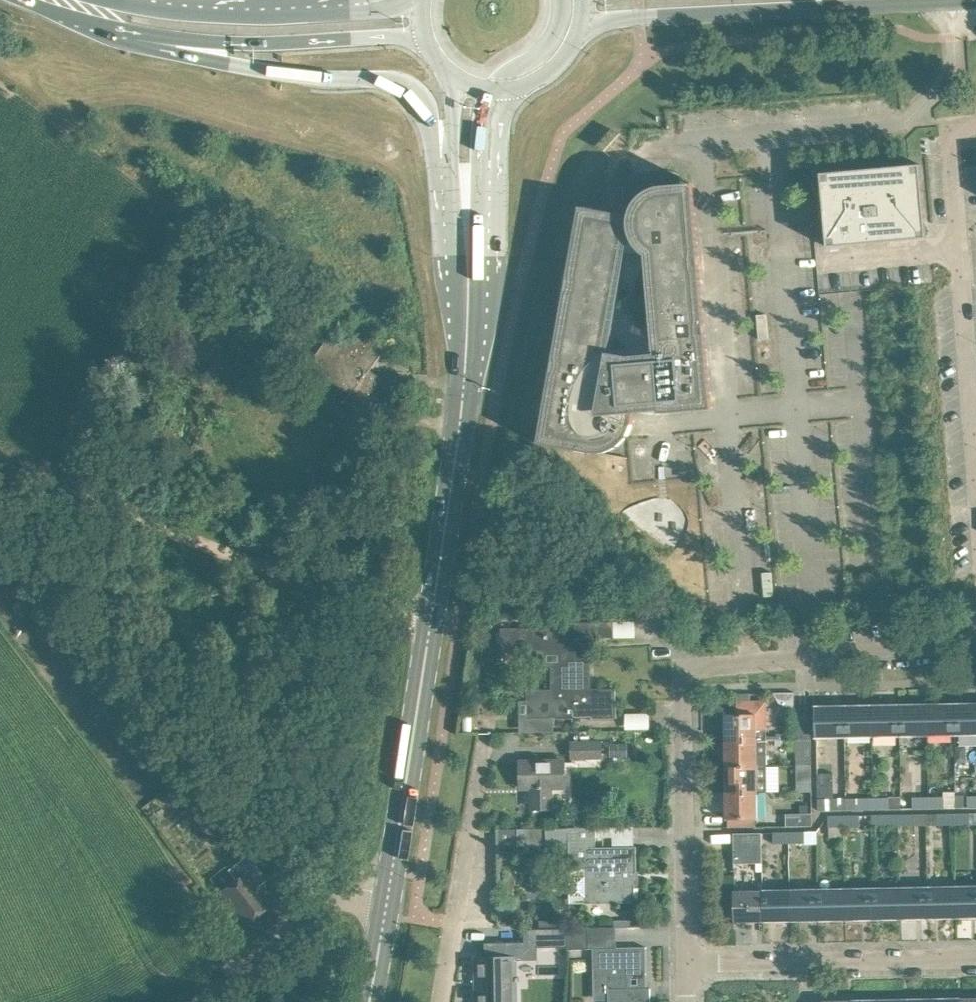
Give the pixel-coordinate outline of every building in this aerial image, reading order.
[(823,190),(828,247),(865,244),(864,236),(890,234),(890,241),(915,239),(915,238),(918,238),(917,229),(926,228),(925,223),(926,223),(926,221),(922,181),(922,179),(921,179),(920,172),(912,173),(911,166),(908,166),(908,165),(879,168),(863,169),(831,172),(831,182),(823,183),(823,188),(822,188),(823,190)] [(630,213),(629,217),(625,216),(626,214),(612,212),(580,206),(538,443),(591,453),(593,453),(598,453),(600,453),(602,452),(608,451),(613,449),(618,446),(623,442),(627,437),(629,433),(632,428),(633,423),(634,418),(634,412),(660,410),(660,413),(713,408),(704,303),(698,230),(694,183),(664,185),(658,186),(653,188),(647,190),(643,194),(639,198),(636,201),(634,205),(632,209),(630,213)] [(379,377),(366,368),(367,361),(374,362),(381,353),(338,322),(310,361),(354,393),(351,426),(373,429),(379,377)] [(9,549),(0,537),(0,556),(9,549)] [(586,638),(615,637),(615,629),(615,621),(575,622),(576,627),(502,628),(502,650),(564,650),(565,667),(552,667),(552,689),(587,689),(586,649),(586,638)] [(616,717),(616,688),(587,689),(552,689),(528,689),(528,719),(616,717)] [(767,728),(767,721),(767,701),(738,701),(738,714),(726,714),(726,742),(767,741),(767,728)] [(955,733),(955,705),(927,706),(928,734),(955,733)] [(955,705),(955,733),(975,733),(975,705),(955,705)] [(900,734),(899,706),(872,707),(873,735),(900,734)] [(928,734),(927,706),(899,706),(900,734),(928,734)] [(845,735),(845,707),(817,707),(817,736),(845,735)] [(873,735),(872,707),(845,707),(845,735),(873,735)] [(811,739),(811,713),(804,713),(799,713),(799,739),(811,739)] [(472,716),(463,716),(464,731),(473,731),(472,716)] [(150,730),(141,736),(148,744),(156,738),(150,730)] [(812,766),(811,739),(799,739),(796,739),(797,766),(812,766)] [(601,741),(571,742),(571,759),(601,758),(601,741)] [(767,767),(767,741),(726,742),(726,767),(767,767)] [(629,743),(611,744),(611,758),(629,757),(629,743)] [(565,788),(565,761),(541,761),(521,762),(522,787),(533,787),(533,808),(552,808),(551,788),(565,788)] [(812,792),(812,766),(797,766),(797,792),(812,792)] [(767,792),(767,767),(726,767),(726,793),(757,792),(767,792)] [(846,773),(818,773),(819,810),(847,810),(847,798),(846,773)] [(757,818),(757,792),(726,793),(727,819),(757,818)] [(964,795),(955,795),(956,807),(965,807),(964,795)] [(968,796),(968,807),(975,807),(975,795),(968,796)] [(929,808),(929,796),(913,797),(913,808),(929,808)] [(944,796),(929,796),(929,808),(945,808),(944,796)] [(874,809),(874,798),(847,798),(847,810),(874,809)] [(889,798),(874,798),(874,809),(890,809),(889,798)] [(954,825),(954,813),(938,813),(938,825),(954,825)] [(970,813),(954,813),(954,825),(970,825),(970,813)] [(812,814),(786,814),(786,826),(813,826),(812,814)] [(860,814),(844,815),(844,827),(860,827),(860,814)] [(899,826),(899,814),(883,814),(883,826),(899,826)] [(915,814),(899,814),(899,826),(915,826),(915,814)] [(844,827),(844,815),(828,816),(829,828),(844,827)] [(637,873),(636,846),(614,847),(614,838),(613,827),(593,827),(518,828),(518,843),(518,845),(570,845),(571,900),(616,901),(616,903),(635,902),(635,873),(637,873)] [(518,828),(497,828),(497,844),(518,843),(518,828)] [(817,831),(789,832),(790,843),(818,842),(817,831)] [(762,832),(734,833),(734,849),(734,863),(763,863),(762,832)] [(790,843),(789,832),(774,833),(774,843),(790,843)] [(230,836),(220,844),(229,854),(238,846),(230,836)] [(505,849),(497,849),(497,857),(505,857),(505,849)] [(269,904),(252,883),(264,874),(247,854),(227,870),(235,880),(220,892),(245,923),(269,904)] [(955,888),(956,916),(975,915),(975,887),(955,888)] [(929,916),(928,888),(901,889),(901,917),(929,916)] [(956,916),(955,888),(928,888),(929,916),(956,916)] [(874,917),(873,889),(846,890),(846,918),(874,917)] [(901,917),(901,889),(873,889),(874,917),(901,917)] [(846,918),(846,890),(818,891),(819,918),(846,918)] [(791,919),(791,891),(763,892),(764,920),(791,919)] [(819,918),(818,891),(791,891),(791,919),(819,918)] [(764,920),(763,892),(735,892),(736,920),(764,920)] [(560,920),(541,920),(541,928),(560,928),(560,920)] [(589,927),(568,928),(566,950),(590,949),(589,938),(589,927)] [(516,957),(526,957),(526,942),(494,942),(494,956),(476,957),(477,1001),(516,1001),(516,957)] [(651,988),(628,988),(628,978),(647,978),(646,947),(593,947),(593,969),(608,969),(609,1001),(651,1001),(651,988)]
